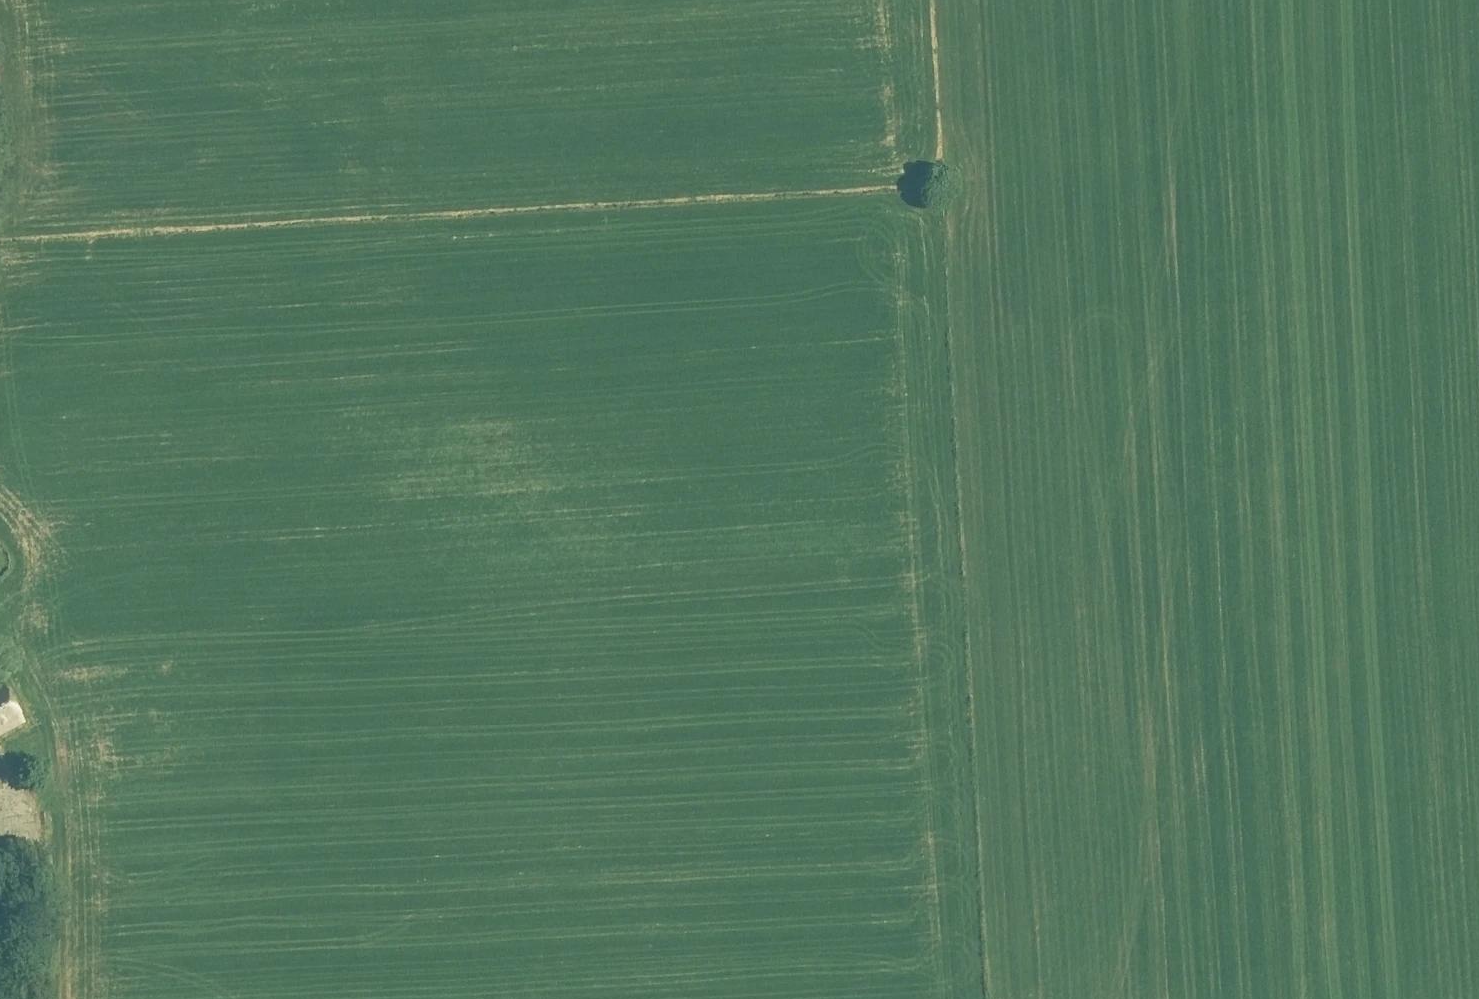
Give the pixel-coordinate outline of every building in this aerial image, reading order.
[(0,691),(0,736),(22,724),(4,689),(0,691)]
